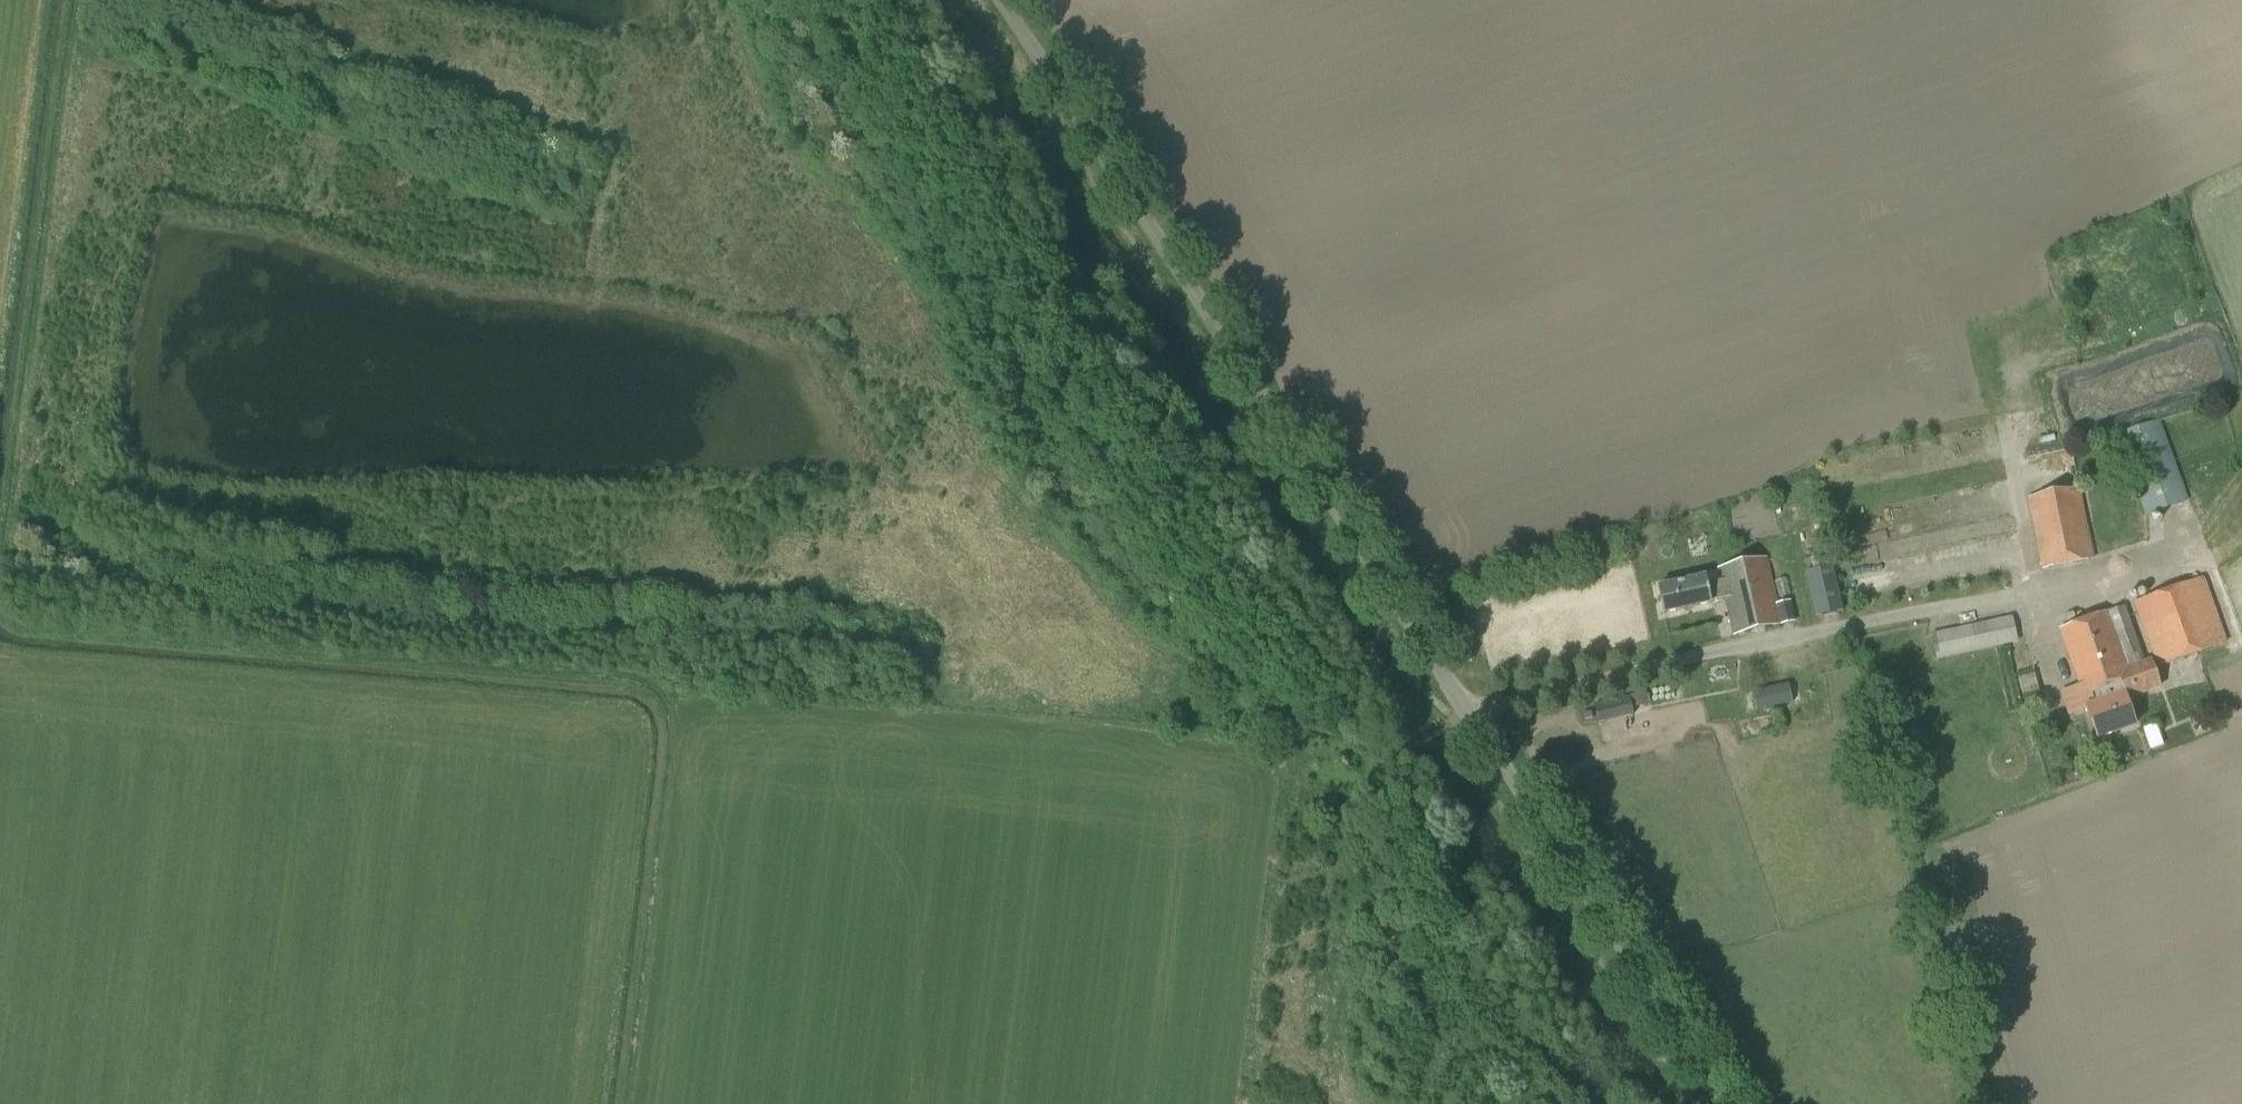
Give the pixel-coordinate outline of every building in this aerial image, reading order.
[(2159,420),(2118,435),(2120,439),(2147,513),(2187,498),(2159,420)] [(2044,569),(2093,559),(2078,488),(2029,498),(2044,569)] [(1985,542),(1857,568),(1863,595),(1991,569),(1985,542)] [(1777,604),(1766,558),(1718,568),(1721,581),(1708,584),(1706,576),(1658,587),(1664,613),(1712,602),(1712,601),(1725,598),(1734,635),(1794,621),(1790,601),(1777,604)] [(1816,617),(1843,610),(1834,565),(1806,572),(1816,617)] [(2158,667),(2226,642),(2203,577),(2135,602),(2158,667)] [(2108,611),(2060,629),(2073,665),(2121,648),(2126,660),(2142,654),(2124,607),(2109,613),(2108,611)] [(1936,658),(2017,641),(2012,618),(1931,635),(1936,658)] [(2121,648),(2073,665),(2083,694),(2084,693),(2089,706),(2086,707),(2097,738),(2135,725),(2126,699),(2160,687),(2150,661),(2129,668),(2121,648)] [(2018,678),(2022,695),(2038,691),(2034,674),(2018,678)] [(1788,684),(1779,685),(1783,705),(1792,703),(1788,684)] [(1761,689),(1752,691),(1757,710),(1766,708),(1761,689)] [(1646,692),(1630,695),(1632,708),(1649,704),(1646,692)] [(2088,762),(2079,765),(2076,771),(2079,780),(2093,776),(2088,762)]
